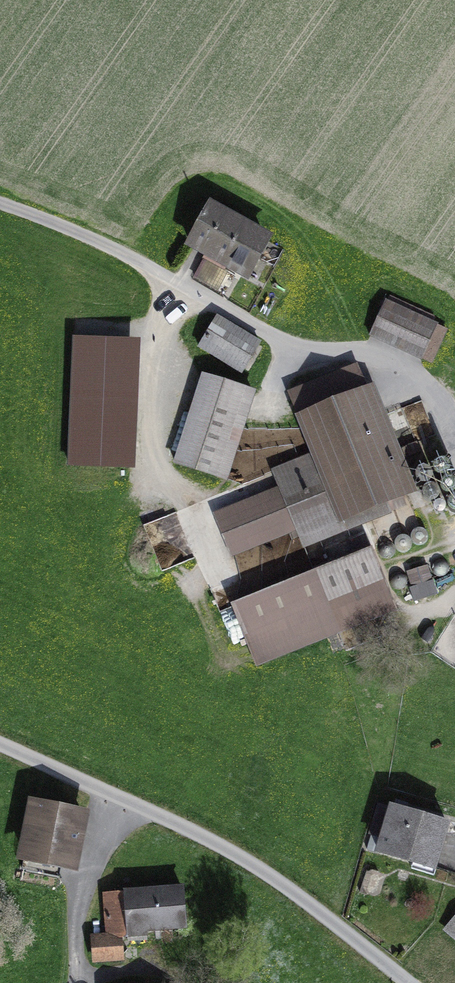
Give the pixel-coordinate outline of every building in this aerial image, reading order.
[(228,264),(247,274),(266,240),(209,208),(190,242),(207,252),(203,258),(225,270),(228,264)] [(446,329),(385,302),(373,330),(424,353),(421,359),(430,363),(446,329)] [(199,346),(242,372),(260,343),(217,317),(199,346)] [(421,359),(424,353),(373,330),(370,335),(421,359)] [(292,394),(316,454),(273,472),(279,488),(217,513),(234,554),(290,532),(293,537),(298,535),(303,546),(389,511),(384,501),(407,492),(356,368),(292,394)] [(202,376),(175,462),(218,476),(245,389),(202,376)] [(182,512),(151,521),(163,565),(194,556),(182,512)] [(249,644),(329,612),(336,629),(382,611),(377,600),(390,595),(372,550),(233,606),(249,644)] [(417,589),(432,585),(429,574),(413,578),(417,589)] [(411,591),(414,602),(435,595),(432,585),(417,589),(411,591)] [(382,611),(394,606),(390,595),(377,600),(382,611)] [(249,644),(256,662),(336,629),(329,612),(249,644)] [(383,837),(379,852),(433,868),(446,823),(404,810),(407,803),(395,800),(392,809),(379,804),(370,833),(383,837)] [(34,806),(24,854),(61,862),(73,864),(83,815),(34,806)] [(21,869),(59,876),(61,862),(24,854),(21,869)] [(108,936),(93,937),(94,960),(122,958),(121,936),(147,934),(146,928),(184,926),(182,888),(105,894),(108,936)] [(454,936),(454,917),(446,928),(454,936)]
